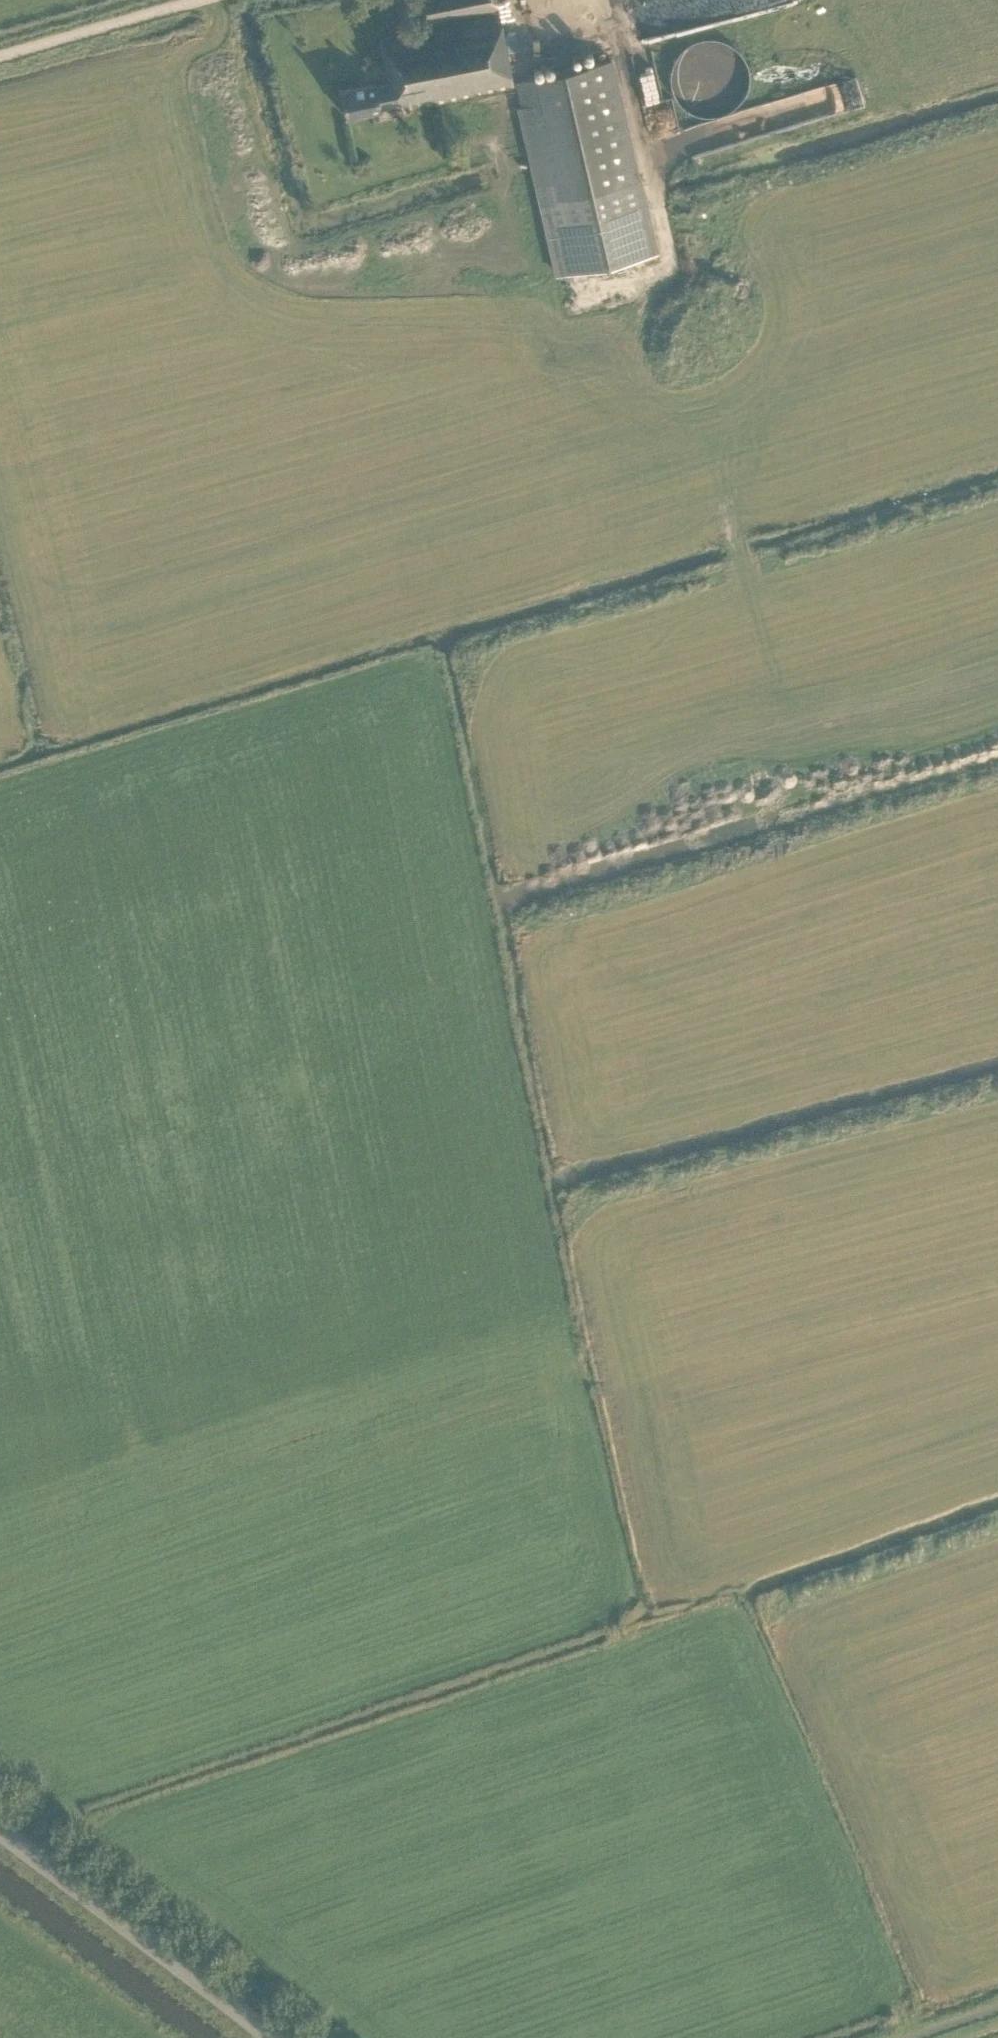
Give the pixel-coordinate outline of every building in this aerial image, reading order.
[(499,0),(416,0),(421,23),(500,6),(499,0)] [(543,0),(524,0),(527,13),(545,9),(543,0)] [(647,11),(649,25),(791,0),(707,0),(647,11)] [(515,84),(500,11),(380,35),(389,79),(379,81),(379,78),(342,86),(348,114),(383,107),(385,103),(408,99),(409,105),(515,84)] [(742,105),(742,39),(679,40),(679,106),(742,105)] [(640,178),(639,178),(611,57),(517,78),(523,103),(520,104),(558,272),(656,250),(640,178)] [(860,77),(739,106),(746,135),(867,106),(860,77)]
